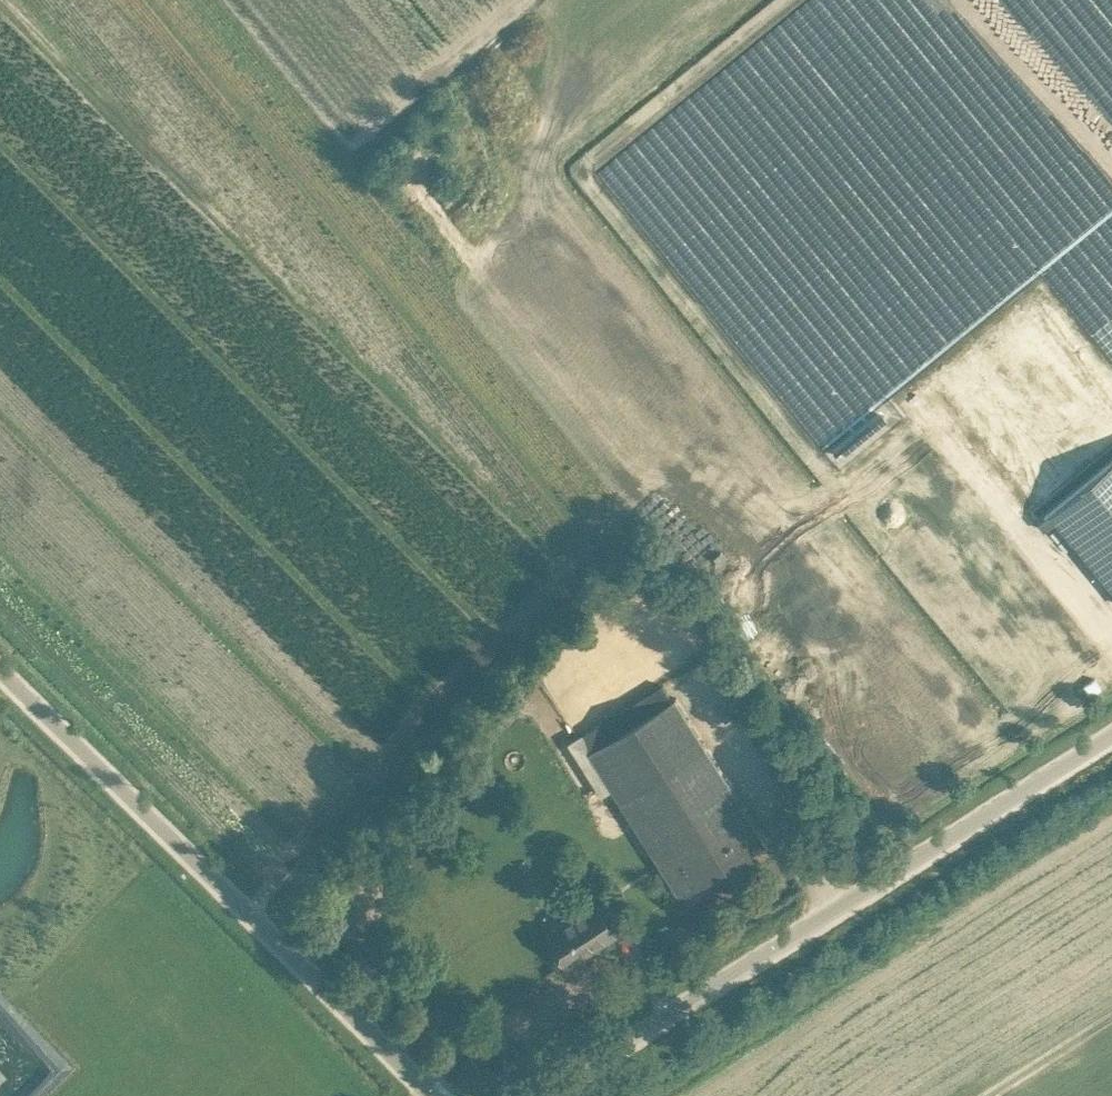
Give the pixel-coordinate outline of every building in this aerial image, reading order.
[(1085,215),(923,0),(692,0),(735,58),(695,88),(827,263),(825,245),(830,246),(872,243),(874,263),(900,269),(887,253),(892,233),(875,229),(866,216),(870,213),(874,195),(892,219),(907,207),(919,222),(910,223),(911,237),(926,235),(924,215),(778,20),(779,15),(804,48),(869,64),(1020,264),(1085,215)] [(943,249),(947,245),(952,250),(960,241),(944,224),(931,236),(943,249)] [(1111,305),(1111,281),(1100,290),(1111,305)] [(1057,519),(1111,586),(1111,465),(1057,519)] [(667,682),(604,722),(585,734),(593,748),(590,750),(667,873),(660,879),(667,890),(675,885),(680,893),(766,840),(754,821),(667,682)] [(603,897),(547,932),(568,964),(623,929),(603,897)]
